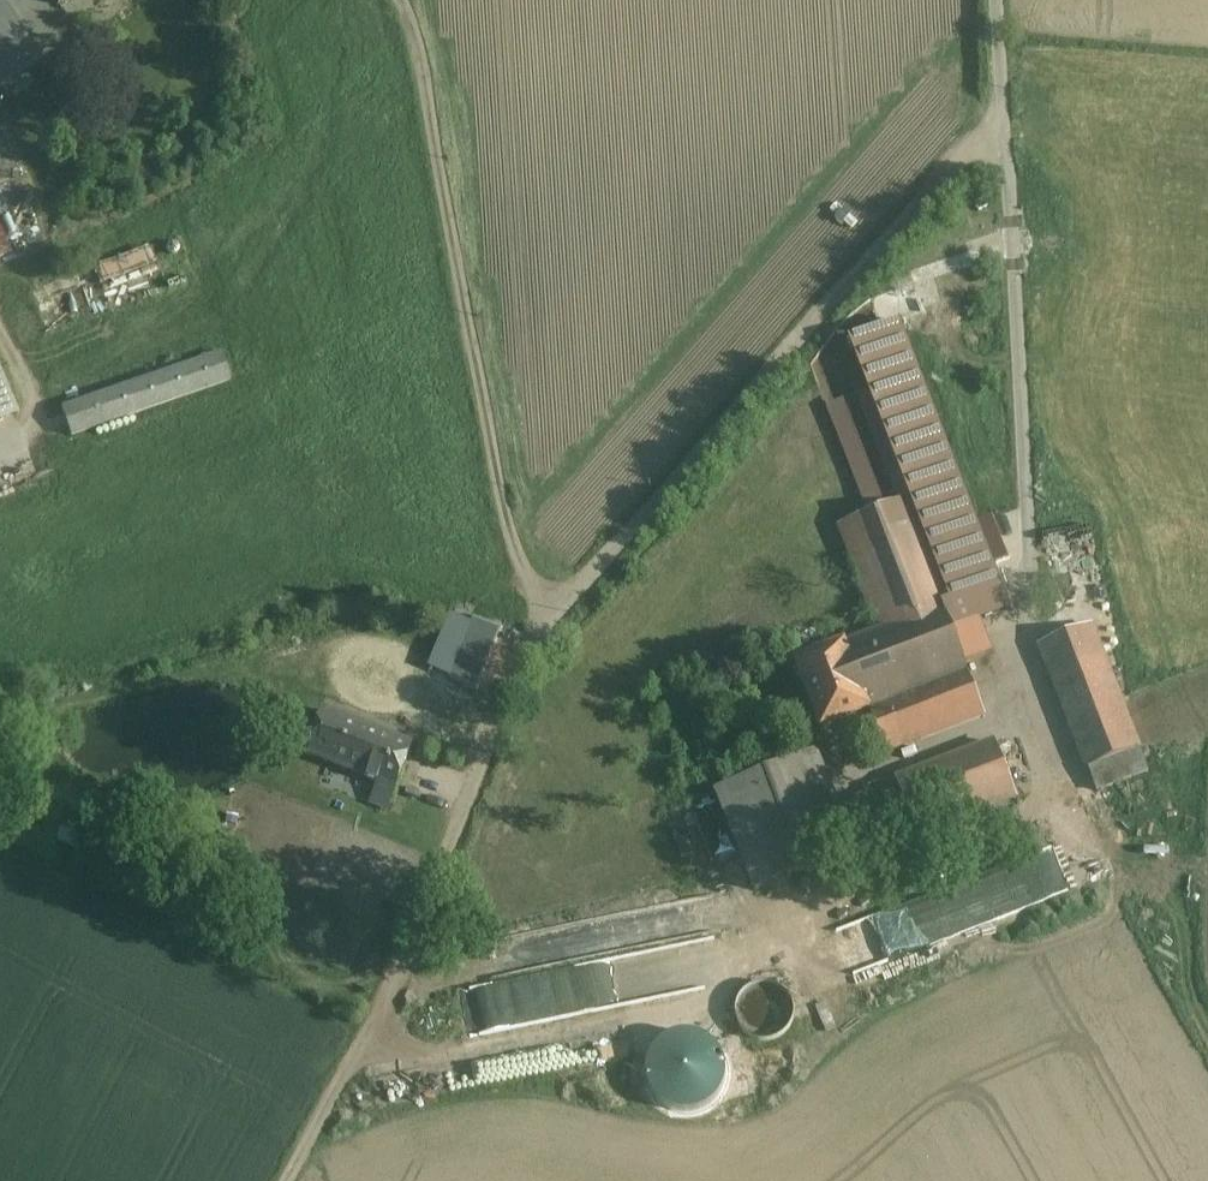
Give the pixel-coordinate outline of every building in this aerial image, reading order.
[(38,60),(0,5),(0,87),(38,60)] [(160,272),(153,249),(97,266),(104,289),(160,272)] [(841,532),(880,632),(942,608),(952,633),(1011,610),(901,324),(851,344),(913,504),(841,532)] [(220,355),(61,411),(70,437),(230,382),(220,355)] [(114,371),(118,386),(137,381),(133,366),(114,371)] [(15,416),(0,381),(0,422),(15,416)] [(1073,533),(1092,529),(1092,525),(1044,533),(1052,577),(1080,572),(1073,533)] [(880,632),(844,646),(870,712),(886,754),(984,717),(952,633),(942,608),(880,632)] [(1090,627),(1040,647),(1089,770),(1139,749),(1090,627)] [(497,643),(470,631),(455,666),(482,678),(497,643)] [(844,646),(796,664),(822,731),(870,712),(844,646)] [(412,746),(324,711),(307,754),(396,788),(412,746)] [(996,744),(898,781),(918,836),(1016,798),(996,744)] [(817,754),(717,792),(755,891),(855,852),(817,754)] [(414,780),(410,791),(436,799),(440,788),(414,780)] [(65,827),(84,839),(91,829),(72,817),(65,827)] [(61,843),(78,849),(82,835),(66,829),(61,843)] [(752,986),(751,1031),(789,1032),(790,987),(752,986)]
